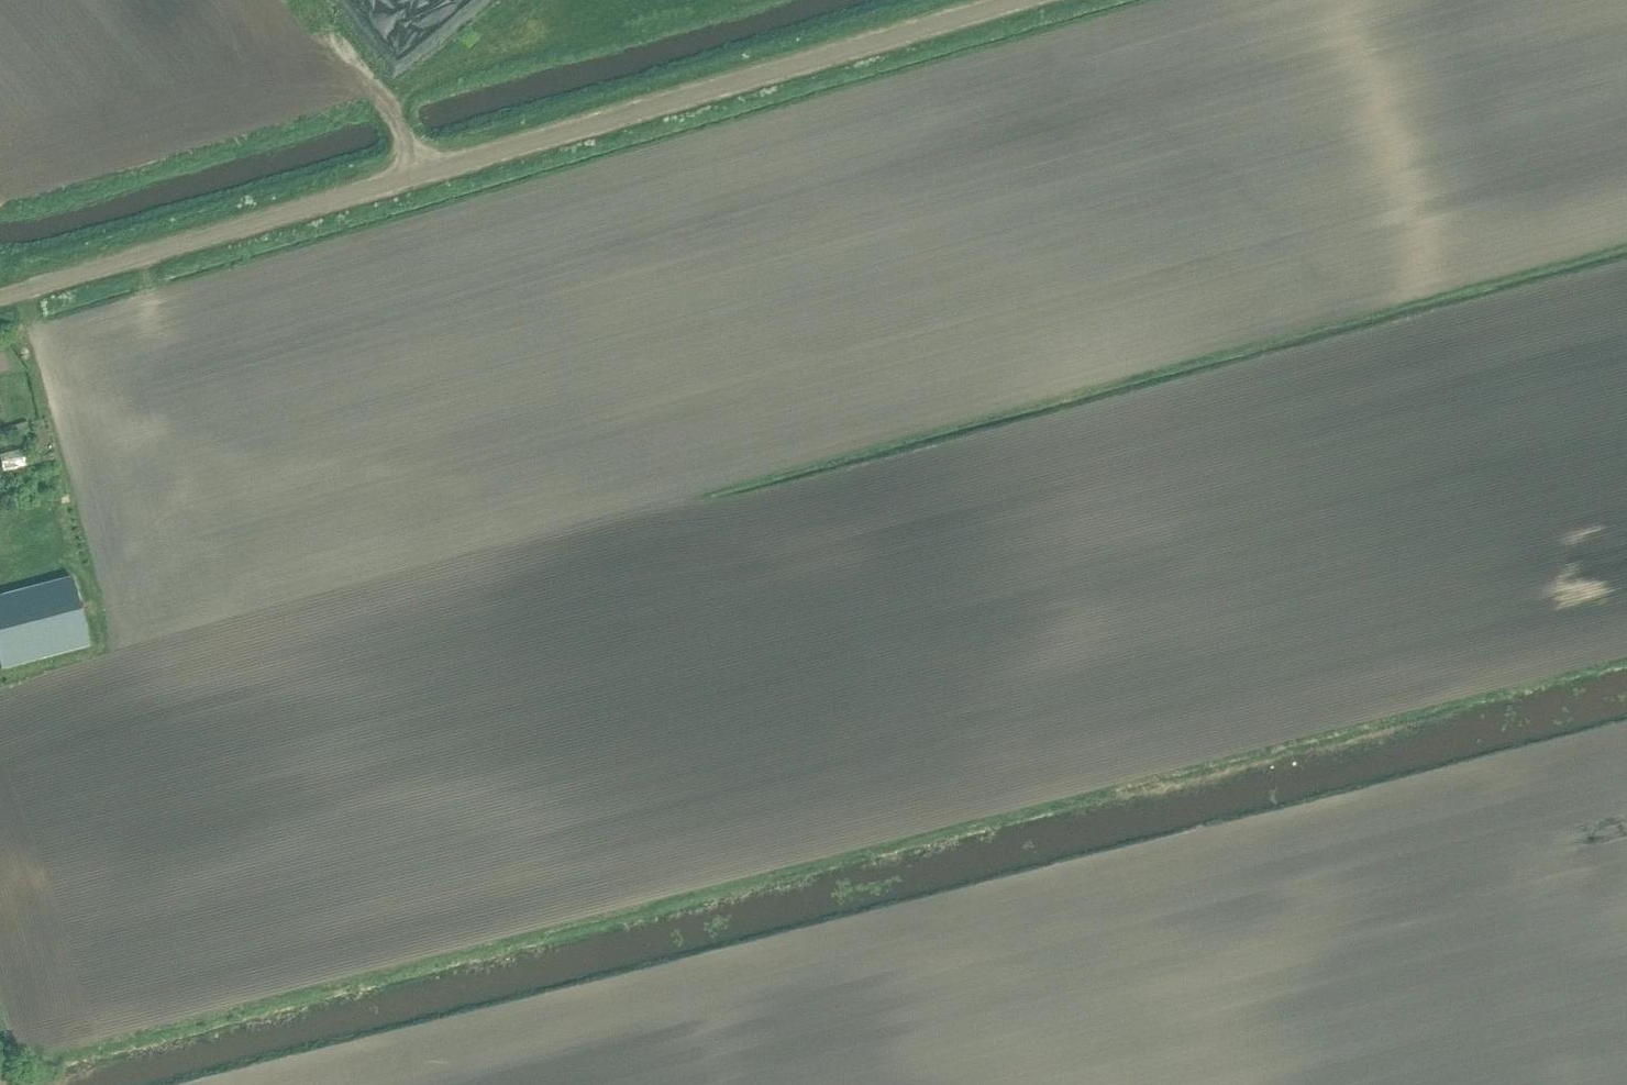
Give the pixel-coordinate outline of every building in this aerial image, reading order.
[(0,597),(0,666),(1,670),(90,646),(72,578),(0,597)]
